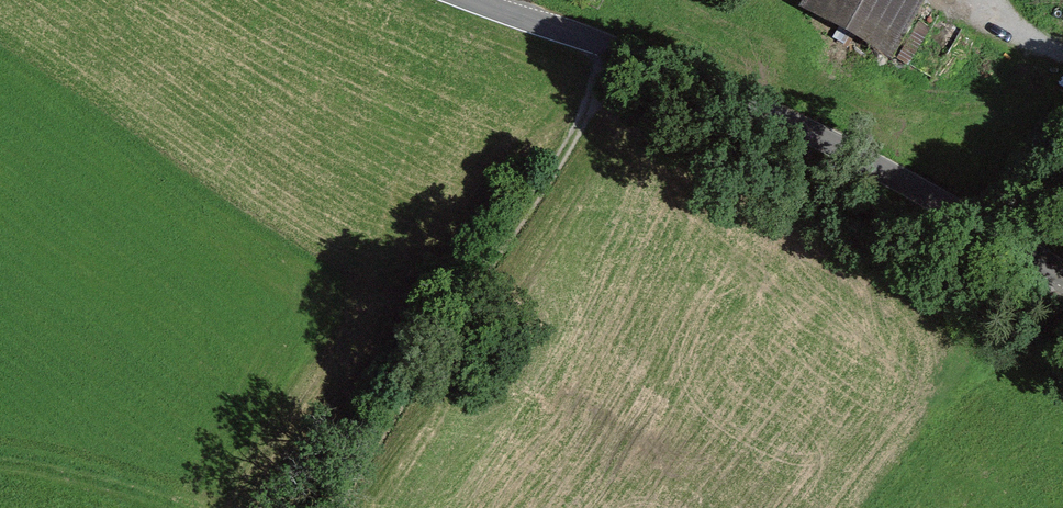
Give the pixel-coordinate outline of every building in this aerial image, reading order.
[(806,8),(888,54),(919,0),(811,0),(806,8)]
